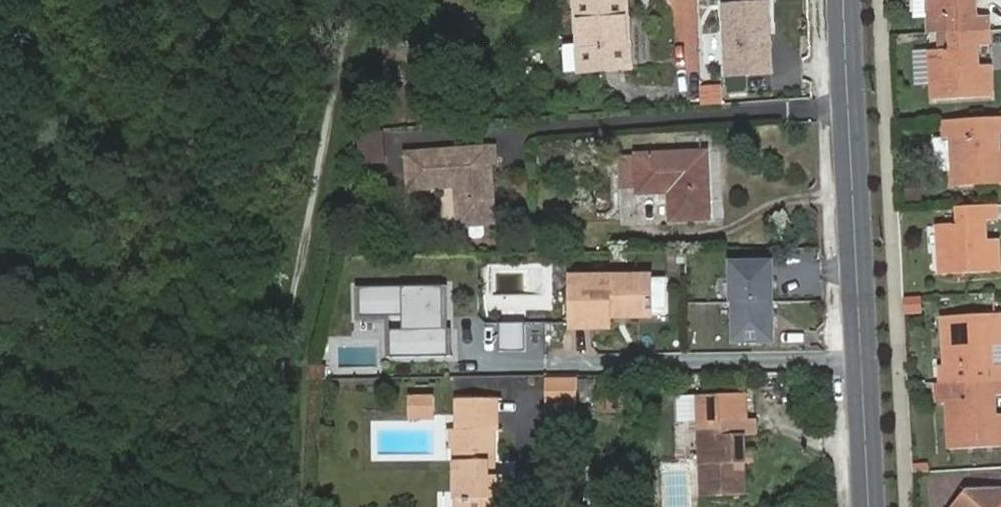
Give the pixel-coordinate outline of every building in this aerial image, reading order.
[(581,72),(631,67),(625,0),(576,0),(579,44),(564,45),(566,73),(581,72)] [(928,34),(949,33),(988,30),(987,16),(976,17),(975,2),(967,2),(967,0),(926,0),(928,34)] [(776,1),(723,1),(722,76),(775,77),(776,1)] [(950,50),(930,50),(932,100),(991,97),(990,65),(978,66),(978,51),(970,52),(970,47),(989,46),(988,30),(949,33),(950,50)] [(1000,133),(1000,118),(942,121),(943,138),(950,138),(953,187),(1000,184),(1000,152),(991,153),(991,148),(999,147),(998,133),(1000,133)] [(382,134),(358,135),(360,164),(384,162),(382,134)] [(497,146),(408,153),(411,190),(457,186),(460,226),(497,223),(492,164),(498,163),(497,146)] [(619,157),(620,190),(639,189),(639,193),(671,192),(672,219),(709,218),(706,153),(619,157)] [(939,275),(1000,271),(998,240),(978,241),(978,236),(986,235),(985,221),(997,220),(995,206),(957,208),(958,223),(937,225),(939,275)] [(611,317),(653,316),(653,314),(652,299),(652,278),(652,276),(572,278),(572,328),(611,328),(611,317)] [(667,278),(652,278),(652,299),(653,314),(668,314),(667,278)] [(385,356),(452,357),(453,286),(353,285),(352,337),(385,337),(385,356)] [(907,297),(909,314),(925,313),(924,296),(907,297)] [(942,317),(944,365),(939,365),(939,384),(965,382),(1000,380),(1000,365),(993,366),(992,352),(984,353),(984,348),(1000,347),(1000,313),(942,317)] [(528,323),(501,322),(500,349),(527,350),(528,323)] [(326,379),(325,368),(310,367),(309,379),(326,379)] [(578,375),(550,376),(551,403),(579,403),(578,375)] [(1000,396),(1000,380),(965,382),(939,384),(934,384),(935,401),(946,400),(949,449),(1000,447),(1000,415),(994,415),(986,415),(986,410),(994,410),(994,396),(1000,396)] [(627,411),(626,384),(599,385),(600,412),(627,411)] [(745,435),(755,434),(755,419),(748,419),(747,394),(679,398),(680,423),(700,422),(703,496),(746,495),(745,435)] [(435,419),(435,399),(410,399),(410,419),(435,419)] [(458,499),(469,499),(469,506),(495,506),(495,500),(506,500),(505,476),(489,476),(488,461),(494,461),(493,399),(459,399),(459,450),(457,450),(458,499)]
